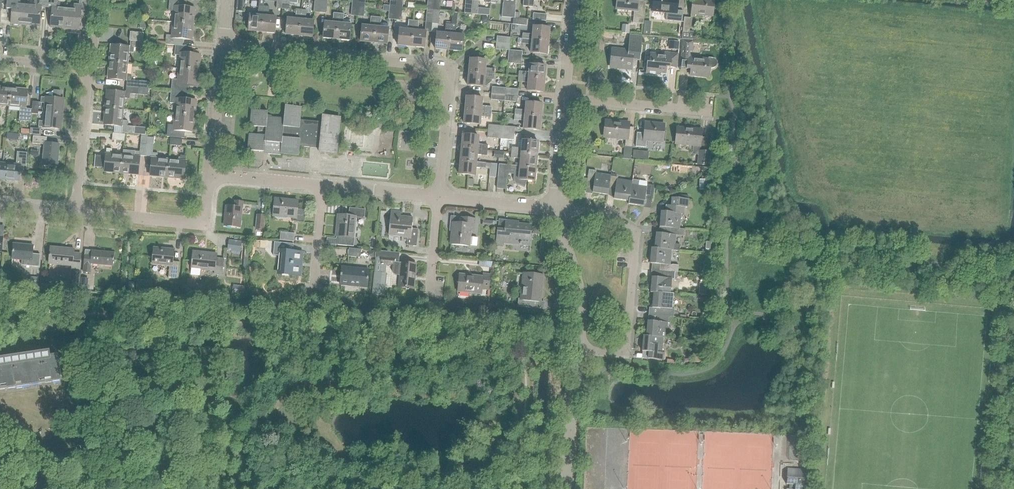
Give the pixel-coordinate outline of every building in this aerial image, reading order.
[(7,1),(7,9),(11,10),(10,24),(25,25),(27,4),(18,4),(18,0),(7,0),(7,1)] [(27,4),(25,25),(39,26),(41,5),(47,5),(47,0),(35,0),(34,5),(27,4)] [(47,5),(52,6),(50,27),(64,29),(66,8),(59,7),(60,2),(58,2),(58,0),(47,0),(47,5)] [(64,29),(79,30),(81,8),(86,9),(87,0),(82,0),(81,5),(74,4),(73,9),(66,8),(64,29)] [(187,0),(169,0),(168,11),(174,12),(173,22),(194,24),(196,10),(186,9),(187,0)] [(261,32),(263,6),(264,0),(263,0),(259,0),(258,15),(250,14),(248,30),(261,32)] [(632,23),(643,24),(645,1),(638,0),(617,0),(616,9),(633,10),(632,23)] [(652,10),(665,11),(665,19),(681,21),(682,11),(676,10),(677,0),(653,0),(652,10)] [(691,14),(711,16),(713,0),(710,0),(692,0),(691,14)] [(501,16),(508,17),(509,4),(502,3),(501,16)] [(268,6),(263,6),(261,32),(274,33),(275,17),(267,16),(268,6)] [(285,34),(298,35),(301,9),(296,9),(295,19),(287,18),(285,34)] [(301,9),(298,35),(311,36),(313,20),(305,20),(306,10),(301,9)] [(323,37),(336,38),(338,13),(334,12),(333,22),(324,21),(323,37)] [(546,21),(547,14),(534,12),(533,19),(546,21)] [(350,24),(350,19),(343,19),(343,13),(338,13),(336,38),(348,40),(350,24)] [(360,41),(373,42),(376,16),(371,16),(370,26),(362,25),(360,41)] [(381,17),(376,16),(373,42),(386,43),(388,24),(380,23),(381,17)] [(682,32),(682,38),(693,40),(694,31),(689,31),(690,19),(684,18),(683,32),(682,32)] [(399,29),(398,45),(411,46),(413,20),(408,19),(408,25),(400,24),(400,29),(399,29)] [(418,20),(413,20),(411,46),(424,47),(425,31),(425,27),(418,26),(418,20)] [(193,37),(194,24),(173,22),(172,36),(166,35),(165,44),(175,45),(192,47),(182,46),(183,40),(179,40),(179,36),(193,37)] [(435,48),(448,49),(450,24),(445,23),(444,33),(437,32),(435,48)] [(450,24),(448,49),(461,51),(462,35),(455,34),(456,24),(450,24)] [(622,24),(621,33),(629,34),(630,25),(622,24)] [(522,33),(522,38),(548,41),(549,27),(533,26),(532,34),(522,33)] [(111,45),(110,62),(126,64),(127,52),(134,53),(134,48),(142,48),(143,33),(129,32),(129,40),(130,41),(129,46),(111,45)] [(630,68),(631,60),(639,61),(642,35),(629,34),(628,50),(611,49),(610,66),(630,68)] [(546,54),(548,41),(522,38),(518,38),(517,43),(521,43),(531,44),(531,52),(546,54)] [(682,50),(692,51),(693,40),(683,40),(682,50)] [(669,41),(668,49),(678,50),(679,42),(669,41)] [(192,56),(192,47),(175,45),(174,55),(180,55),(179,68),(200,70),(202,57),(192,56)] [(658,74),(658,71),(665,72),(665,64),(670,64),(669,66),(676,67),(677,54),(665,53),(664,55),(650,54),(649,60),(647,60),(645,73),(658,74)] [(708,58),(708,60),(694,59),(694,55),(682,54),(681,68),(687,68),(687,66),(691,66),(690,75),(709,77),(710,68),(711,68),(713,68),(715,66),(716,64),(716,61),(714,59),(712,58),(708,58)] [(485,68),(486,59),(470,58),(468,71),(494,74),(495,69),(485,68)] [(149,82),(139,81),(131,81),(131,75),(126,75),(126,64),(110,62),(108,79),(126,81),(126,87),(148,89),(149,82)] [(518,71),(518,76),(544,79),(545,65),(530,64),(529,72),(518,71)] [(171,82),(171,91),(188,92),(189,83),(199,84),(200,70),(179,68),(178,80),(172,79),(171,82)] [(483,86),(485,86),(491,81),(491,79),(494,79),(494,74),(468,71),(467,85),(483,86)] [(543,92),(544,79),(518,76),(517,81),(528,82),(527,90),(543,92)] [(106,108),(123,109),(123,98),(129,99),(130,93),(148,95),(148,89),(126,87),(125,92),(107,91),(106,108)] [(9,106),(11,90),(0,89),(0,105),(9,106)] [(20,107),(19,121),(31,122),(32,114),(32,110),(26,109),(27,91),(11,90),(9,106),(20,107)] [(62,114),(63,99),(61,99),(61,91),(54,90),(53,98),(46,98),(41,97),(41,103),(45,104),(45,113),(62,114)] [(176,104),(175,114),(196,116),(198,102),(188,101),(188,92),(171,91),(170,103),(176,104)] [(466,96),(465,109),(491,111),(491,106),(481,105),(482,97),(466,96)] [(515,108),(514,114),(540,116),(542,103),(526,101),(525,109),(515,108)] [(268,111),(252,110),(250,126),(258,127),(258,135),(249,134),(248,150),(268,152),(268,154),(281,155),(281,153),(299,155),(300,146),(320,148),(320,152),(336,154),(339,117),(323,116),(322,121),(314,121),(300,119),(301,106),(285,105),(283,118),(271,117),(271,115),(267,115),(268,111)] [(146,134),(146,127),(127,126),(128,121),(122,121),(123,109),(106,108),(104,125),(122,126),(122,132),(146,134)] [(491,111),(465,109),(464,123),(479,124),(480,116),(490,116),(491,111)] [(61,129),(62,114),(45,113),(44,122),(40,121),(39,127),(61,129)] [(322,121),(323,114),(315,113),(314,121),(322,121)] [(195,130),(196,116),(175,114),(174,125),(168,124),(167,136),(184,137),(185,129),(195,130)] [(539,129),(540,116),(514,114),(514,119),(524,120),(523,128),(539,129)] [(383,119),(375,118),(375,126),(383,127),(383,119)] [(627,126),(627,120),(606,118),(605,136),(625,138),(624,146),(632,147),(634,127),(627,126)] [(662,141),(664,123),(644,122),(643,133),(636,132),(635,146),(646,147),(646,140),(662,141)] [(700,137),(700,127),(678,125),(676,144),(693,145),(692,154),(699,154),(698,164),(709,165),(710,152),(705,151),(706,137),(700,137)] [(393,146),(394,134),(364,131),(363,143),(393,146)] [(114,133),(113,141),(125,142),(125,134),(114,133)] [(463,134),(461,147),(487,149),(487,144),(477,143),(478,135),(463,134)] [(145,156),(147,137),(141,137),(139,151),(124,150),(123,156),(122,172),(138,174),(140,156),(145,156)] [(166,176),(168,160),(157,159),(158,153),(152,153),(154,138),(147,137),(145,156),(151,157),(149,175),(166,176)] [(44,145),(42,166),(57,167),(59,144),(46,143),(47,139),(33,138),(32,144),(44,145)] [(182,139),(170,138),(169,145),(182,146),(182,139)] [(511,147),(511,152),(537,154),(538,141),(522,140),(521,148),(511,147)] [(487,149),(461,147),(460,160),(476,161),(476,154),(486,154),(487,149)] [(102,160),(103,156),(95,155),(95,154),(94,154),(93,167),(94,166),(104,167),(103,171),(122,172),(123,156),(111,155),(111,149),(106,149),(106,154),(105,154),(104,161),(102,160)] [(3,163),(1,180),(18,182),(20,166),(25,166),(27,153),(17,152),(16,164),(3,163)] [(520,158),(519,166),(536,167),(537,154),(511,152),(510,157),(520,158)] [(168,160),(166,176),(184,178),(185,161),(184,161),(185,156),(180,155),(180,161),(168,160)] [(475,167),(490,168),(489,176),(495,177),(496,163),(476,161),(460,160),(459,173),(474,175),(475,167)] [(536,167),(519,166),(500,164),(499,177),(505,178),(506,170),(508,171),(508,170),(510,171),(510,170),(516,171),(515,179),(516,182),(524,185),(526,179),(534,180),(536,167)] [(608,189),(610,176),(611,176),(611,175),(595,173),(595,170),(588,169),(587,182),(593,183),(592,192),(608,194),(608,189)] [(617,177),(611,176),(610,176),(608,189),(614,189),(613,198),(629,201),(631,184),(631,181),(617,179),(617,177)] [(631,181),(631,184),(629,201),(628,204),(644,206),(645,197),(652,198),(653,185),(646,184),(647,181),(632,179),(632,181),(631,181)] [(671,205),(668,205),(668,212),(661,211),(660,227),(665,227),(682,229),(682,228),(680,227),(681,214),(683,214),(684,206),(688,207),(688,198),(672,197),(671,205)] [(296,209),(297,201),(274,199),(273,215),(292,217),(292,221),(303,222),(304,210),(296,209)] [(234,206),(226,206),(224,226),(239,227),(241,207),(242,207),(243,202),(234,202),(234,206)] [(349,208),(348,216),(336,215),(334,235),(338,235),(337,244),(354,246),(354,236),(353,236),(355,217),(364,218),(365,209),(349,208)] [(401,240),(407,241),(406,244),(416,245),(418,229),(412,228),(413,217),(400,216),(400,211),(391,211),(389,232),(401,233),(401,240)] [(263,229),(265,214),(256,214),(255,229),(263,229)] [(453,222),(451,243),(469,245),(469,244),(477,245),(477,237),(470,236),(471,230),(474,231),(476,218),(462,217),(461,223),(453,222)] [(531,228),(512,226),(512,222),(505,221),(504,230),(497,229),(495,244),(503,244),(503,241),(529,244),(531,228)] [(684,229),(682,229),(665,227),(665,233),(656,232),(654,247),(654,248),(671,249),(671,250),(679,250),(680,244),(675,244),(676,235),(683,235),(684,229)] [(293,241),(294,233),(280,231),(279,239),(293,241)] [(249,242),(228,239),(227,251),(240,252),(240,251),(247,252),(249,242)] [(266,241),(253,240),(253,247),(266,248),(266,241)] [(292,251),(293,244),(274,242),(273,255),(282,256),(281,273),(298,275),(300,252),(292,251)] [(13,244),(12,259),(22,260),(21,265),(39,267),(40,254),(32,253),(33,245),(13,244)] [(50,247),(48,264),(71,266),(71,269),(79,270),(80,254),(74,253),(74,249),(50,247)] [(153,247),(151,264),(170,265),(168,277),(178,278),(179,262),(173,262),(174,249),(153,247)] [(671,249),(654,248),(654,247),(651,247),(650,263),(651,263),(651,270),(662,271),(674,272),(678,272),(679,265),(670,264),(671,250),(671,249)] [(360,256),(360,249),(349,248),(348,255),(360,256)] [(113,252),(91,250),(91,251),(85,250),(84,265),(83,272),(90,273),(91,263),(112,265),(113,252)] [(391,251),(376,250),(375,257),(376,257),(373,293),(383,294),(386,265),(393,266),(393,268),(393,271),(393,272),(394,274),(396,275),(400,275),(399,286),(414,287),(416,263),(396,262),(396,260),(393,258),(390,257),(391,251)] [(216,258),(217,253),(193,251),(191,275),(199,275),(200,269),(215,270),(215,274),(222,275),(223,258),(216,258)] [(367,286),(369,269),(342,266),(340,284),(367,286)] [(699,267),(698,274),(710,275),(711,268),(699,267)] [(81,272),(73,271),(71,291),(78,292),(81,272)] [(670,293),(671,278),(673,278),(674,272),(662,271),(661,277),(652,276),(650,292),(653,292),(670,293)] [(533,300),(541,301),(543,275),(523,273),(521,298),(519,298),(518,306),(532,307),(533,300)] [(483,274),(483,276),(459,274),(457,291),(481,293),(481,289),(489,290),(490,274),(483,274)] [(39,277),(30,277),(29,285),(38,285),(39,277)] [(136,280),(136,293),(152,293),(152,280),(136,280)] [(179,283),(170,282),(170,291),(178,292),(179,283)] [(245,286),(233,285),(232,293),(244,294),(245,286)] [(660,308),(659,314),(659,315),(671,315),(670,316),(673,316),(674,309),(671,309),(673,293),(670,293),(653,292),(652,307),(660,308)] [(671,315),(659,315),(659,314),(657,314),(657,321),(648,320),(646,335),(663,337),(666,337),(667,322),(670,322),(670,316),(671,315)] [(648,358),(650,358),(663,359),(664,352),(661,352),(663,337),(646,335),(643,334),(642,351),(644,351),(647,353),(648,353),(648,358)] [(60,380),(57,356),(49,357),(48,351),(0,358),(0,389),(60,380)] [(693,353),(692,362),(700,363),(701,354),(693,353)] [(807,485),(803,485),(805,470),(787,469),(786,484),(789,484),(789,488),(807,488),(807,485)]
